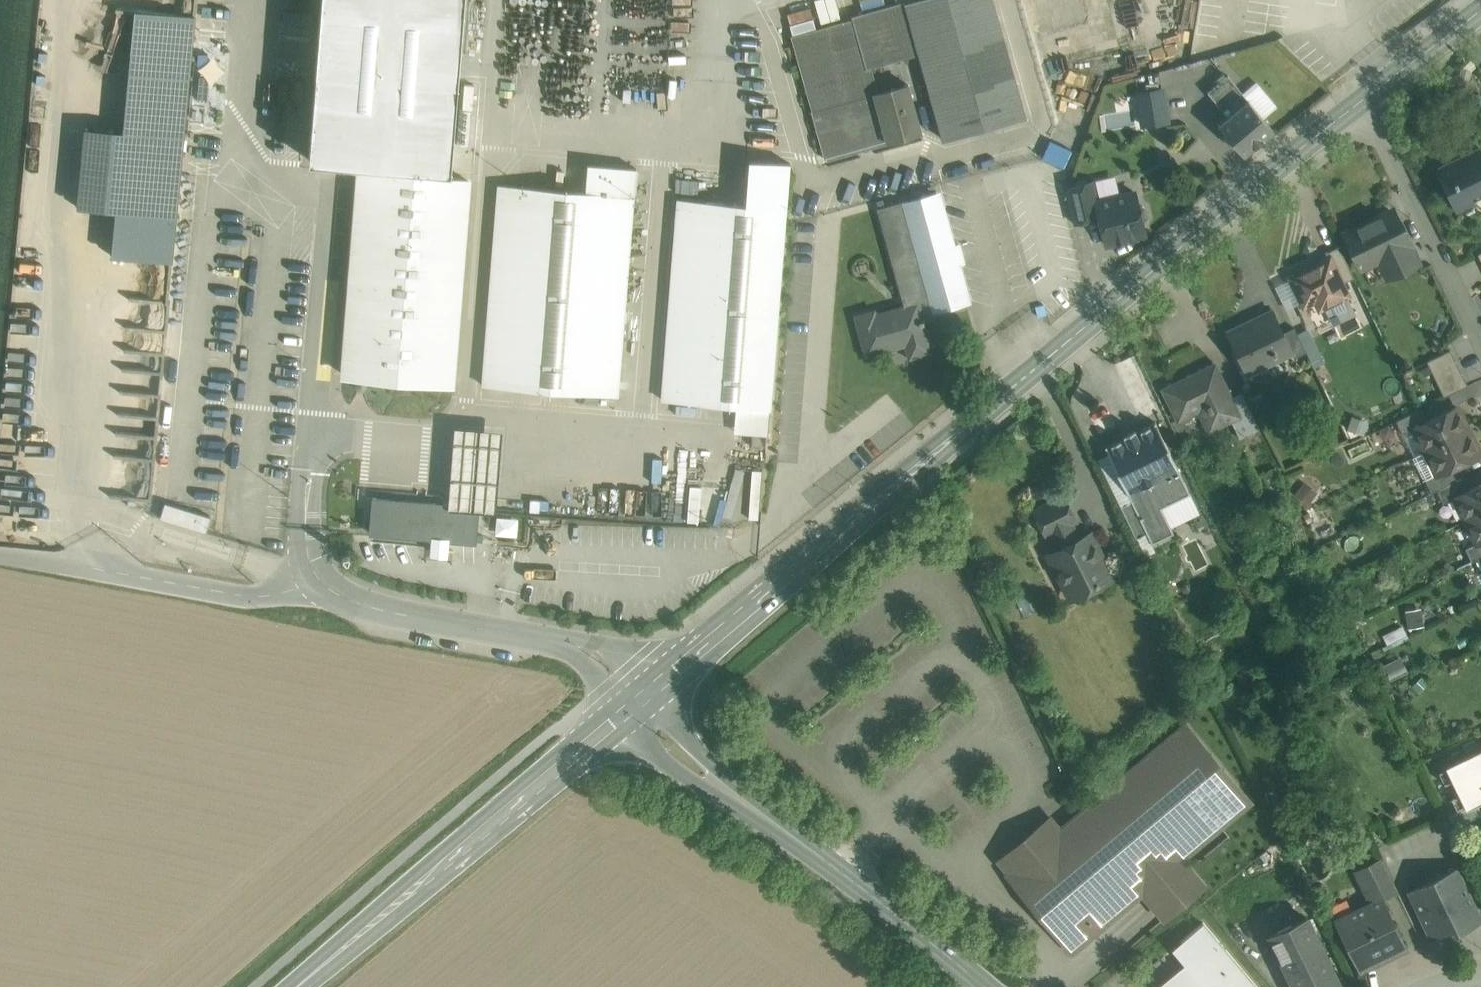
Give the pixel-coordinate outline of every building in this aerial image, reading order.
[(316,69),(458,80),(464,0),(322,0),(316,69)] [(918,51),(942,139),(1025,116),(993,0),(920,0),(791,36),(812,111),(811,111),(824,159),(921,131),(908,84),(875,93),(868,65),(918,51)] [(80,123),(72,203),(109,206),(104,253),(167,259),(192,11),(129,5),(117,126),(80,123)] [(458,80),(316,69),(309,159),(451,171),(458,80)] [(1246,90),(1237,79),(1228,86),(1242,103),(1247,99),(1251,96),(1246,90)] [(1251,96),(1247,99),(1263,118),(1277,106),(1256,82),(1246,90),(1251,96)] [(1242,103),(1228,86),(1216,96),(1230,113),(1242,103)] [(1161,91),(1140,98),(1144,123),(1165,119),(1161,91)] [(1230,113),(1218,123),(1244,153),(1273,129),(1263,118),(1247,99),(1242,103),(1230,113)] [(1046,159),(1067,167),(1073,153),(1052,144),(1046,159)] [(1440,173),(1437,167),(1436,168),(1456,210),(1474,201),(1471,195),(1480,190),(1480,151),(1479,147),(1462,155),(1464,161),(1440,173)] [(689,402),(770,408),(789,164),(750,160),(747,204),(705,201),(678,199),(662,399),(689,401),(689,402)] [(591,393),(618,395),(636,168),(589,164),(587,191),(525,186),(525,187),(498,185),(482,384),(510,386),(510,387),(591,393)] [(468,180),(360,172),(344,375),(452,382),(468,180)] [(1092,182),(1069,188),(1066,194),(1073,222),(1099,216),(1095,201),(1097,200),(1092,182)] [(1097,200),(1095,201),(1099,216),(1106,245),(1145,235),(1142,223),(1145,217),(1143,208),(1137,204),(1134,191),(1097,200)] [(936,193),(878,209),(904,302),(903,302),(916,304),(920,314),(935,309),(935,310),(967,302),(956,264),(963,262),(958,244),(951,246),(936,193)] [(1392,211),(1346,233),(1361,266),(1379,258),(1388,276),(1416,262),(1392,211)] [(1353,277),(1338,246),(1325,253),(1328,260),(1340,284),(1353,277)] [(1328,260),(1291,278),(1304,303),(1319,295),(1323,304),(1345,294),(1340,284),(1328,260)] [(904,307),(875,315),(874,311),(855,316),(866,355),(905,344),(909,357),(923,354),(922,353),(930,351),(923,323),(926,322),(924,319),(922,320),(920,314),(916,304),(903,302),(904,307)] [(1272,310),(1226,332),(1246,374),(1291,352),(1292,352),(1283,332),(1272,310)] [(1297,333),(1294,326),(1283,332),(1292,352),(1291,352),(1294,358),(1306,352),(1297,333)] [(1297,333),(1306,352),(1313,366),(1323,361),(1307,328),(1297,333)] [(1450,350),(1426,361),(1444,397),(1467,385),(1450,350)] [(1214,364),(1162,389),(1177,420),(1207,405),(1210,410),(1211,409),(1219,426),(1231,420),(1239,416),(1231,398),(1214,364)] [(1258,428),(1241,393),(1231,398),(1239,416),(1231,420),(1240,437),(1258,428)] [(1427,420),(1414,427),(1415,427),(1426,450),(1467,430),(1456,407),(1427,420)] [(1421,408),(1396,420),(1402,434),(1415,427),(1414,427),(1427,420),(1421,408)] [(1155,422),(1105,446),(1131,500),(1147,533),(1152,543),(1173,533),(1161,507),(1190,493),(1155,422)] [(502,429),(454,426),(448,503),(478,506),(478,510),(496,511),(502,429)] [(1467,430),(1426,450),(1428,454),(1414,461),(1422,477),(1425,478),(1437,473),(1450,467),(1479,453),(1467,430)] [(1450,467),(1437,473),(1425,478),(1424,479),(1431,492),(1436,490),(1456,480),(1450,467)] [(1456,480),(1436,490),(1443,503),(1455,497),(1455,496),(1467,490),(1461,477),(1456,480)] [(1455,496),(1455,497),(1466,519),(1480,512),(1480,483),(1467,490),(1455,496)] [(1063,496),(1034,510),(1047,535),(1052,533),(1071,523),(1076,521),(1063,496)] [(448,503),(433,502),(433,503),(369,498),(367,522),(372,522),(371,531),(431,536),(430,538),(475,541),(478,510),(448,507),(448,503)] [(162,500),(157,515),(202,529),(207,514),(162,500)] [(1147,533),(1131,500),(1120,506),(1136,538),(1147,533)] [(1466,519),(1477,542),(1478,543),(1480,541),(1480,512),(1466,519)] [(493,532),(513,534),(515,517),(494,515),(493,532)] [(1079,539),(1071,523),(1052,533),(1060,549),(1049,554),(1071,598),(1112,577),(1090,533),(1079,539)] [(1465,548),(1471,561),(1477,559),(1480,557),(1480,541),(1478,543),(1477,542),(1465,548)] [(153,543),(150,553),(173,560),(176,550),(153,543)] [(1421,610),(1405,612),(1408,629),(1424,626),(1421,610)] [(1186,723),(1006,873),(1071,951),(1142,892),(1165,918),(1204,885),(1182,859),(1251,801),(1186,723)] [(1439,763),(1460,807),(1480,797),(1480,744),(1439,763)] [(1381,859),(1361,868),(1358,876),(1371,902),(1382,897),(1382,898),(1396,891),(1381,859)] [(1456,868),(1409,891),(1431,936),(1454,925),(1456,930),(1480,919),(1456,868)] [(1371,902),(1335,920),(1359,970),(1406,948),(1382,898),(1382,897),(1371,902)] [(1306,917),(1270,935),(1295,986),(1329,986),(1338,982),(1306,917)] [(1203,921),(1180,940),(1193,955),(1155,986),(1258,986),(1203,921)]
